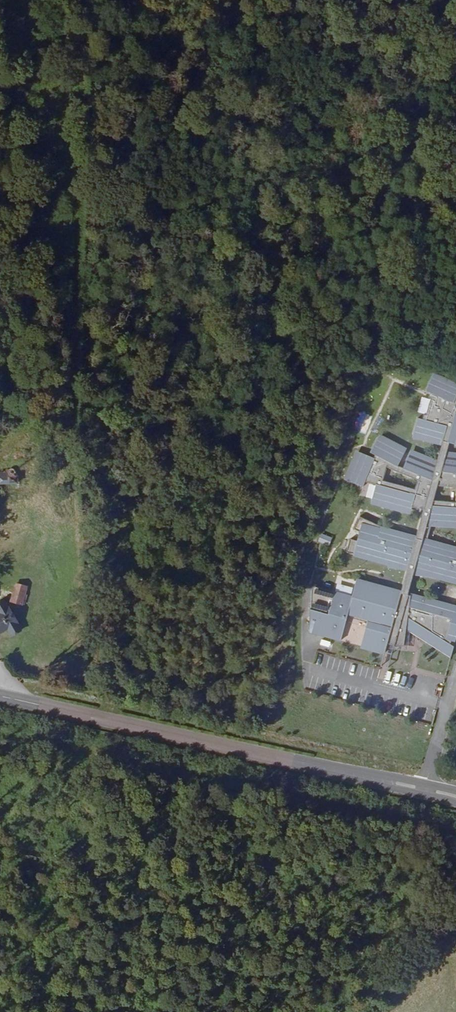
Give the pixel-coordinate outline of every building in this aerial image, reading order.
[(326,201),(324,208),(330,210),(333,203),(326,201)] [(422,389),(450,402),(455,390),(455,383),(452,378),(449,380),(443,373),(440,376),(433,369),(430,373),(422,389)] [(455,403),(455,400),(455,390),(450,402),(422,389),(421,392),(405,389),(401,390),(403,400),(399,400),(401,410),(397,411),(399,421),(415,425),(415,427),(430,435),(434,415),(447,418),(454,419),(455,413),(455,403)] [(454,419),(447,418),(436,455),(436,457),(431,453),(428,455),(422,449),(419,451),(413,445),(409,448),(403,464),(396,462),(403,448),(398,440),(394,442),(389,435),(385,438),(381,430),(376,433),(368,449),(371,450),(370,453),(388,465),(417,478),(436,487),(445,452),(446,449),(448,440),(454,419)] [(366,479),(370,453),(355,448),(343,478),(360,485),(363,478),(366,480),(366,479)] [(445,452),(436,487),(455,487),(454,500),(433,498),(422,507),(415,534),(426,537),(430,525),(430,521),(438,526),(441,522),(449,526),(451,523),(455,526),(455,452),(453,454),(451,449),(445,452)] [(366,480),(358,495),(369,497),(368,501),(378,502),(384,491),(388,492),(386,501),(388,504),(398,503),(399,507),(411,505),(422,507),(433,498),(436,487),(417,478),(414,484),(404,484),(398,482),(392,479),(386,475),(388,465),(370,453),(366,479),(366,480)] [(0,470),(0,483),(15,483),(14,470),(0,470)] [(359,514),(353,527),(358,529),(356,538),(349,536),(346,549),(353,551),(391,562),(390,564),(391,565),(398,566),(405,568),(412,572),(430,575),(441,576),(455,580),(455,547),(430,540),(426,538),(426,537),(415,534),(410,533),(410,534),(389,529),(380,524),(359,514)] [(410,533),(380,524),(389,529),(410,534),(410,533)] [(321,531),(318,538),(330,543),(333,536),(321,531)] [(426,537),(426,538),(430,540),(455,547),(455,545),(426,537)] [(391,562),(353,551),(352,553),(390,564),(391,562)] [(405,568),(400,589),(400,590),(355,578),(351,594),(348,610),(368,616),(365,628),(360,644),(383,650),(383,652),(375,680),(383,682),(387,666),(409,672),(415,649),(392,646),(393,642),(401,647),(410,634),(422,642),(416,665),(445,673),(453,644),(449,642),(451,639),(454,640),(455,632),(455,606),(407,593),(412,572),(405,568)] [(24,593),(29,575),(22,573),(15,590),(24,593)] [(356,577),(355,578),(400,590),(400,589),(356,577)] [(348,610),(351,594),(311,583),(309,589),(308,629),(340,638),(344,622),(348,610)] [(9,593),(0,598),(0,601),(4,609),(0,610),(0,622),(2,625),(13,621),(18,628),(26,623),(9,593)] [(368,616),(348,610),(344,622),(365,628),(368,616)]
